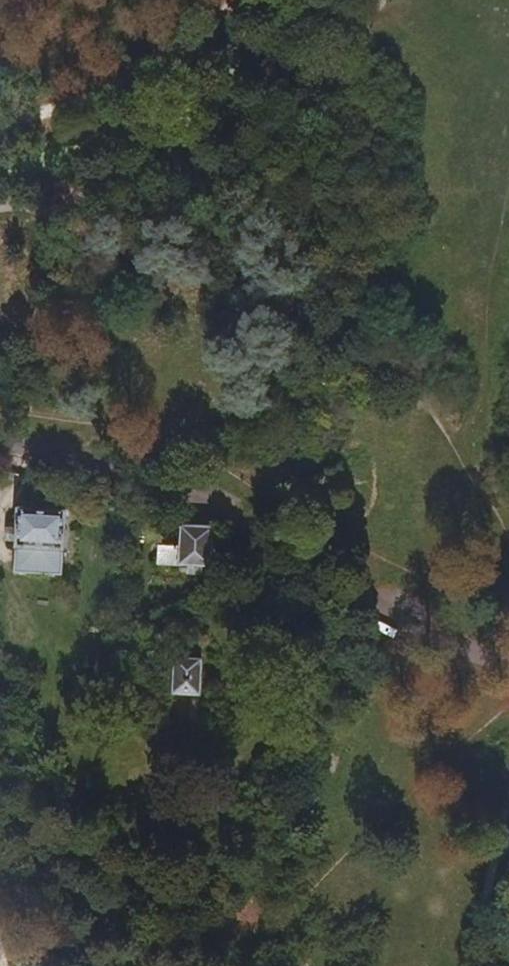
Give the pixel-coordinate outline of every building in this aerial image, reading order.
[(15,575),(73,579),(78,514),(19,509),(15,575)] [(159,567),(220,571),(221,530),(181,528),(179,550),(161,548),(159,567)] [(180,698),(210,699),(211,661),(182,660),(180,698)]
